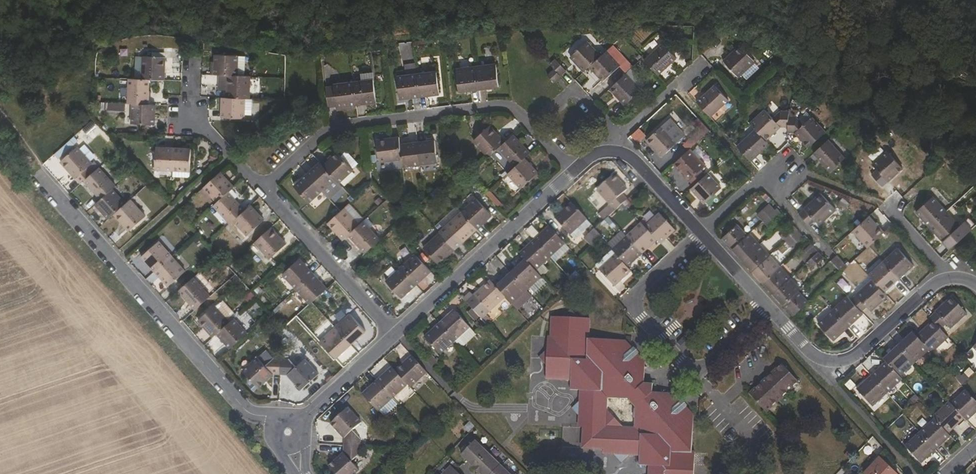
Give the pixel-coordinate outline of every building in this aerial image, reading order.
[(587,41),(570,56),(583,70),(589,65),(600,55),(587,41)] [(663,43),(644,60),(658,75),(676,58),(663,43)] [(739,77),(755,62),(739,45),(723,60),(739,77)] [(603,81),(620,66),(606,50),(600,55),(589,65),(603,81)] [(216,61),(212,61),(211,74),(219,74),(227,74),(237,74),(238,55),(216,54),(216,61)] [(165,57),(144,56),(143,78),(149,79),(165,79),(165,57)] [(566,70),(555,58),(549,63),(551,65),(554,68),(561,76),(566,70)] [(499,86),(496,63),(476,66),(479,88),(499,86)] [(459,91),(479,88),(476,66),(456,69),(459,91)] [(547,74),(554,82),(561,76),(554,68),(547,74)] [(440,94),(437,71),(416,73),(419,96),(440,94)] [(400,99),(419,96),(416,73),(397,76),(400,99)] [(641,89),(626,73),(610,88),(625,105),(641,89)] [(219,88),(226,89),(227,74),(219,74),(219,88)] [(250,98),(250,75),(237,74),(227,74),(226,89),(226,97),(246,98),(250,98)] [(149,79),(143,78),(130,78),(128,103),(132,103),(148,104),(149,79)] [(376,101),(373,79),(353,82),(356,104),(376,101)] [(336,97),(337,107),(356,104),(353,82),(334,84),(336,97)] [(728,99),(715,85),(697,102),(710,117),(728,99)] [(246,98),(226,97),(222,97),(221,116),(245,117),(245,114),(246,98)] [(110,109),(125,110),(125,103),(110,102),(110,109)] [(155,124),(156,104),(148,104),(132,103),(131,123),(155,124)] [(780,127),(788,127),(789,116),(789,111),(781,110),(773,117),(765,109),(750,123),(755,129),(765,140),(780,127)] [(795,133),(809,147),(826,131),(812,117),(803,124),(797,117),(789,116),(788,127),(788,132),(795,133)] [(473,140),(488,157),(492,153),(504,141),(490,125),(473,140)] [(661,156),(678,142),(663,125),(646,140),(661,156)] [(639,128),(631,135),(638,142),(645,134),(639,128)] [(751,161),(769,144),(765,140),(755,129),(737,146),(751,161)] [(504,165),(510,160),(515,166),(524,157),(529,153),(513,134),(504,141),(492,153),(504,165)] [(402,159),(400,144),(399,136),(376,139),(379,161),(402,159)] [(438,162),(435,139),(417,142),(420,164),(438,162)] [(845,158),(828,139),(813,153),(830,171),(845,158)] [(402,166),(420,164),(417,142),(400,144),(402,159),(402,166)] [(78,146),(61,161),(80,183),(85,179),(99,166),(94,161),(93,162),(78,146)] [(155,169),(172,169),(173,148),(156,147),(155,169)] [(190,170),(191,148),(173,148),(172,169),(173,169),(190,170)] [(690,148),(674,164),(694,186),(706,175),(701,169),(705,166),(690,148)] [(341,155),(338,152),(323,165),(335,178),(339,183),(350,172),(353,169),(353,168),(352,168),(358,162),(347,150),(341,155)] [(871,175),(882,186),(903,168),(887,151),(873,165),(877,170),(871,175)] [(521,188),(538,172),(524,157),(515,166),(507,173),(521,188)] [(335,178),(323,165),(320,161),(306,173),(322,190),(335,178)] [(113,188),(116,185),(99,166),(85,179),(101,197),(113,188)] [(234,186),(221,170),(204,186),(217,201),(229,190),(234,186)] [(309,202),(322,190),(306,173),(293,185),(309,202)] [(706,175),(694,186),(691,188),(704,204),(721,188),(708,173),(706,175)] [(614,174),(597,190),(613,207),(616,210),(623,203),(627,199),(628,198),(623,193),(628,189),(614,174)] [(101,197),(95,203),(108,218),(114,213),(126,202),(113,188),(101,197)] [(234,219),(245,209),(229,190),(217,201),(214,204),(230,223),(234,219)] [(502,205),(489,190),(485,193),(499,208),(502,205)] [(835,210),(820,193),(799,214),(806,221),(810,225),(815,220),(819,225),(835,210)] [(933,196),(916,212),(930,227),(947,212),(933,196)] [(130,230),(146,215),(130,198),(126,202),(114,213),(130,230)] [(475,198),(461,211),(476,229),(491,215),(475,198)] [(627,207),(631,203),(627,199),(623,203),(627,207)] [(572,202),(555,217),(570,234),(587,218),(572,202)] [(265,219),(251,204),(245,209),(234,219),(248,235),(265,219)] [(757,215),(763,221),(765,218),(774,210),(769,204),(757,215)] [(328,222),(343,239),(348,234),(359,224),(345,207),(340,211),(328,222)] [(613,207),(606,214),(609,217),(616,210),(613,207)] [(772,226),(783,216),(776,208),(774,210),(765,218),(772,226)] [(440,232),(455,248),(476,229),(461,211),(439,231),(440,232)] [(947,212),(930,227),(942,241),(960,226),(947,212)] [(675,230),(660,213),(645,227),(656,240),(660,244),(675,230)] [(867,248),(869,247),(884,233),(869,216),(852,231),(867,248)] [(570,234),(574,239),(591,223),(587,218),(570,234)] [(380,239),(363,220),(359,224),(348,234),(365,253),(378,241),(380,239)] [(645,227),(641,223),(626,236),(642,254),(656,240),(645,227)] [(942,241),(949,249),(970,231),(963,223),(960,226),(942,241)] [(737,224),(722,238),(732,249),(747,236),(737,224)] [(792,224),(780,235),(785,241),(797,229),(792,224)] [(286,243),(271,226),(255,241),(270,258),(286,243)] [(565,243),(550,226),(534,240),(550,257),(565,243)] [(791,247),(803,236),(797,229),(785,241),(791,247)] [(597,230),(590,236),(596,243),(601,238),(603,236),(597,230)] [(423,247),(438,263),(455,248),(440,232),(423,247)] [(732,249),(742,260),(759,244),(749,233),(747,236),(732,249)] [(626,236),(612,250),(616,254),(627,267),(642,254),(626,236)] [(158,240),(142,255),(155,270),(172,255),(158,240)] [(534,240),(519,253),(525,260),(535,270),(550,257),(534,240)] [(753,271),(769,255),(759,244),(742,260),(753,271)] [(812,246),(800,257),(805,262),(817,251),(812,246)] [(913,265),(898,248),(883,262),(898,279),(913,265)] [(811,269),(823,258),(817,251),(805,262),(811,269)] [(431,270),(415,253),(400,267),(416,284),(431,270)] [(599,269),(614,286),(631,271),(627,267),(616,254),(599,269)] [(830,260),(841,272),(847,266),(836,254),(830,260)] [(169,285),(186,270),(172,255),(155,270),(169,285)] [(763,281),(779,266),(769,255),(753,271),(763,281)] [(300,258),(283,273),(296,288),(313,272),(300,258)] [(535,270),(525,260),(511,273),(527,290),(541,277),(535,270)] [(883,262),(868,275),(872,279),(884,292),(898,279),(883,262)] [(773,293),(789,277),(779,266),(763,281),(773,293)] [(385,280),(401,297),(416,284),(400,267),(385,280)] [(310,303),(313,300),(327,288),(313,272),(296,288),(310,303)] [(427,287),(437,279),(432,272),(421,280),(427,287)] [(506,296),(512,304),(527,290),(511,273),(497,286),(506,296)] [(210,295),(193,276),(179,289),(196,308),(210,295)] [(783,304),(798,291),(800,289),(789,277),(773,293),(783,304)] [(866,306),(870,311),(887,296),(884,292),(872,279),(855,294),(856,295),(851,300),(861,311),(866,306)] [(474,295),(489,312),(506,296),(497,286),(490,280),(474,295)] [(793,315),(808,302),(798,291),(783,304),(793,315)] [(851,300),(847,296),(832,309),(848,327),(863,313),(861,311),(851,300)] [(936,312),(937,313),(931,319),(933,322),(941,330),(948,324),(951,328),(967,314),(951,298),(936,312)] [(214,303),(197,319),(213,336),(217,333),(230,321),(214,303)] [(475,320),(479,316),(472,307),(467,312),(475,320)] [(695,452),(692,452),(694,415),(684,405),(682,406),(678,401),(680,400),(673,393),(653,392),(653,383),(645,383),(646,363),(636,352),(634,353),(631,349),(632,348),(624,340),(589,338),(590,318),(580,317),(571,308),(561,317),(551,317),(551,334),(548,334),(545,380),(571,381),(570,390),(580,390),(579,401),(572,409),(578,416),(578,427),(583,427),(582,449),(603,449),(603,454),(614,455),(621,462),(629,455),(639,456),(639,465),(649,465),(648,473),(694,473),(695,452)] [(454,309),(439,323),(455,340),(469,326),(454,309)] [(817,323),(833,340),(848,327),(832,309),(817,323)] [(365,330),(350,313),(336,326),(351,343),(365,330)] [(230,321),(217,333),(230,348),(247,332),(233,317),(230,321)] [(475,323),(480,329),(486,323),(481,317),(475,323)] [(948,338),(941,330),(933,322),(917,337),(929,349),(932,353),(948,338)] [(425,336),(440,353),(455,340),(439,323),(425,336)] [(336,326),(320,340),(336,358),(351,343),(336,326)] [(929,349),(917,337),(913,333),(898,346),(914,363),(929,349)] [(899,377),(914,363),(898,346),(884,360),(886,363),(899,377)] [(258,387),(272,374),(280,374),(282,357),(282,351),(274,350),(273,357),(266,364),(258,356),(242,370),(258,387)] [(407,383),(410,387),(426,371),(411,355),(395,370),(407,383)] [(440,364),(432,355),(427,360),(435,369),(440,364)] [(287,357),(282,357),(280,374),(288,374),(301,389),(318,373),(305,359),(296,367),(287,357)] [(899,377),(886,363),(872,376),(887,393),(902,380),(899,377)] [(766,412),(798,382),(782,364),(749,394),(766,412)] [(395,370),(392,366),(377,380),(392,397),(407,383),(395,370)] [(856,390),(872,407),(887,393),(872,376),(856,390)] [(362,393),(378,411),(392,397),(377,380),(362,393)] [(967,421),(975,413),(975,401),(973,399),(966,391),(951,404),(965,418),(967,421)] [(949,402),(933,417),(935,419),(948,434),(965,418),(951,404),(949,402)] [(331,423),(345,438),(344,445),(360,446),(360,439),(353,431),(362,423),(348,408),(331,423)] [(948,434),(935,419),(919,433),(935,450),(950,436),(948,434)] [(905,446),(921,463),(935,450),(919,433),(905,446)] [(475,440),(462,455),(481,473),(510,473),(475,440)] [(360,455),(360,446),(344,445),(344,452),(329,465),(336,473),(354,473),(359,469),(352,461),(360,455)] [(865,473),(897,473),(879,458),(864,473),(865,473)] [(451,466),(443,473),(460,473),(451,466)]
